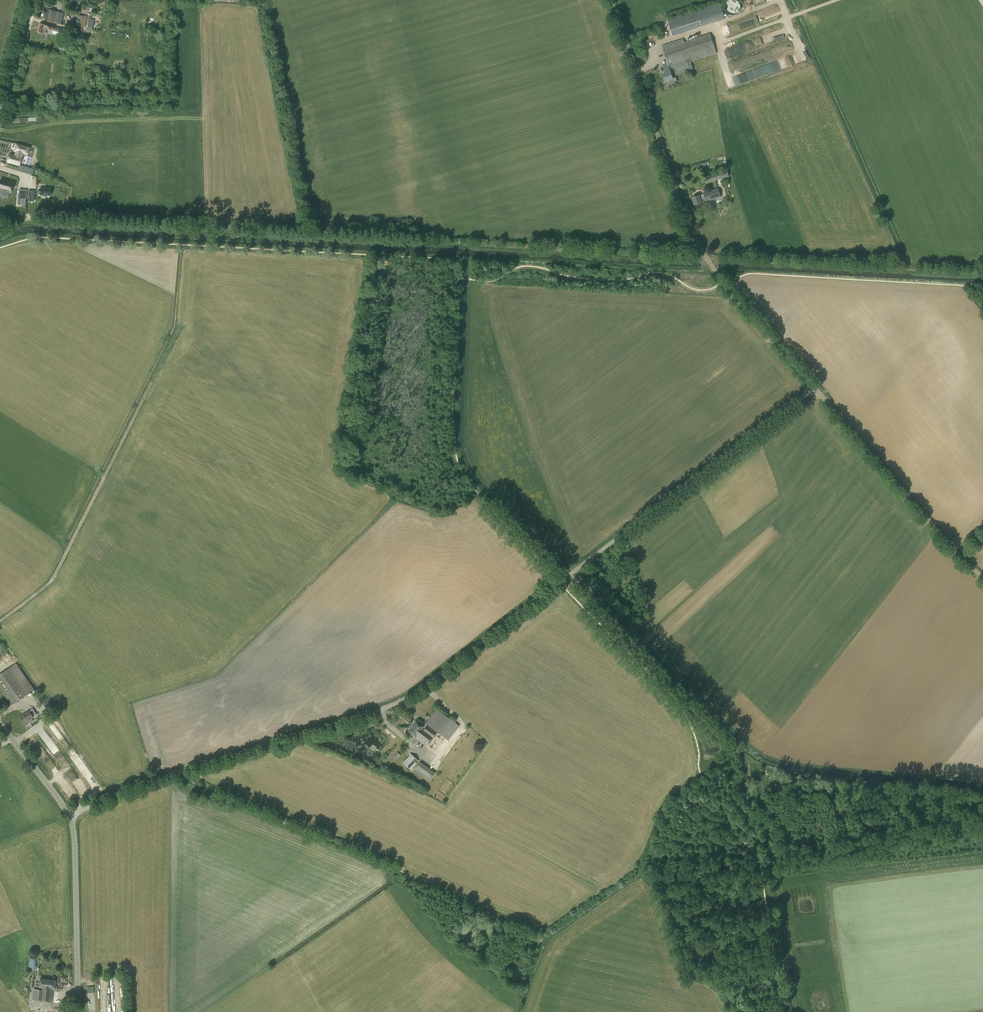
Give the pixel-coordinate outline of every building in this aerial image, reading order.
[(732,15),(733,15),(734,14),(735,14),(737,14),(738,13),(739,12),(739,11),(740,10),(740,8),(740,7),(740,6),(740,4),(739,3),(739,2),(738,1),(737,0),(736,0),(729,0),(728,0),(727,1),(726,2),(725,3),(725,5),(725,6),(725,7),(725,9),(725,10),(726,11),(727,12),(728,13),(729,14),(730,14),(732,15)] [(673,36),(702,26),(725,18),(720,3),(668,20),(673,36)] [(63,13),(48,10),(47,12),(42,11),(40,19),(61,24),(63,13)] [(85,27),(87,17),(78,15),(77,20),(76,20),(75,26),(85,27)] [(735,30),(752,26),(751,20),(730,25),(732,33),(736,32),(735,30)] [(48,26),(45,25),(39,23),(37,32),(43,34),(44,30),(47,30),(47,29),(62,33),(63,29),(54,27),(54,26),(48,24),(48,26)] [(674,67),(676,73),(688,68),(686,63),(717,53),(710,33),(684,42),(683,39),(662,45),(667,63),(663,64),(665,70),(674,67)] [(778,47),(781,53),(796,46),(793,40),(778,47)] [(672,68),(665,70),(666,73),(663,74),(665,81),(666,81),(667,85),(672,83),(671,79),(673,78),(671,72),(672,71),(672,68)] [(27,154),(29,147),(18,144),(14,156),(10,154),(7,162),(18,165),(17,170),(32,175),(34,169),(31,168),(31,169),(20,165),(22,157),(20,157),(22,152),(27,154)] [(708,183),(727,176),(726,171),(706,177),(706,178),(701,180),(703,184),(708,183)] [(1,179),(0,182),(0,190),(9,192),(11,193),(14,182),(1,179)] [(721,197),(718,188),(703,193),(704,194),(699,196),(699,195),(692,197),(695,205),(702,203),(701,202),(706,201),(706,202),(721,197)] [(9,192),(0,190),(0,196),(8,198),(9,192)] [(26,205),(27,196),(18,195),(17,204),(26,205)] [(35,689),(16,663),(0,674),(0,689),(11,705),(35,689)] [(416,720),(408,731),(415,737),(414,737),(418,740),(426,746),(437,732),(448,740),(459,725),(457,724),(453,721),(436,708),(427,721),(426,723),(423,726),(416,720)] [(30,712),(29,711),(19,717),(24,724),(27,721),(29,723),(33,721),(32,718),(35,716),(32,711),(30,712)] [(396,760),(401,755),(397,752),(392,757),(396,760)] [(403,763),(401,764),(407,769),(409,768),(410,769),(418,761),(411,753),(402,762),(403,763)] [(420,761),(414,769),(429,780),(435,772),(420,761)] [(55,988),(56,980),(40,978),(40,983),(35,982),(35,986),(40,986),(39,989),(33,989),(32,1000),(52,1003),(54,988),(55,988)]
